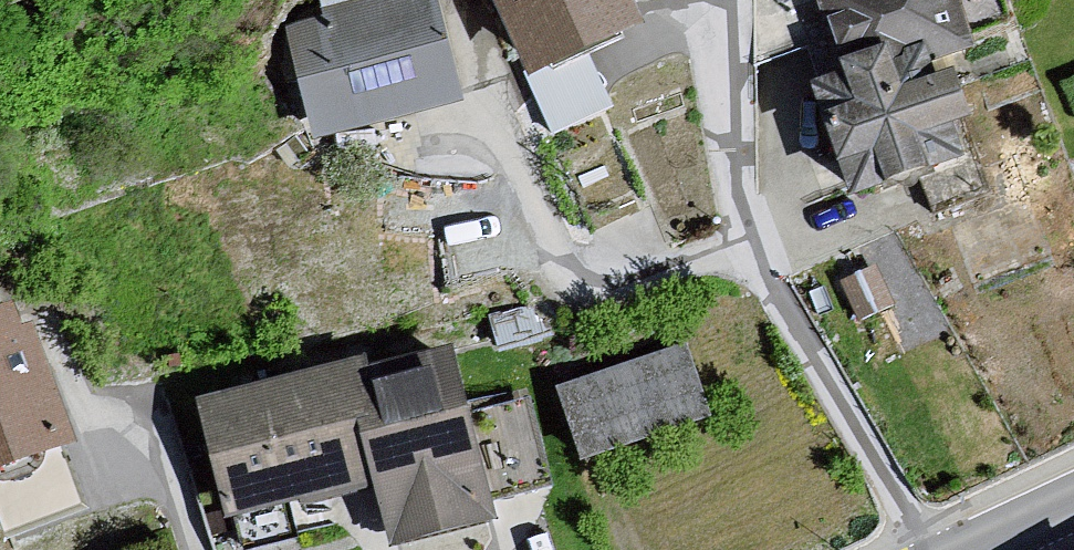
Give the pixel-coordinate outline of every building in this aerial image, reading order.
[(292,19),(327,149),(473,110),(444,0),(366,0),(292,19)] [(545,90),(657,37),(639,0),(502,0),(545,90)] [(843,66),(889,48),(905,51),(929,44),(937,64),(978,49),(963,0),(821,0),(843,66)] [(846,77),(818,89),(857,204),(979,167),(969,129),(976,124),(959,74),(942,75),(937,64),(929,44),(905,51),(889,48),(843,66),(846,77)] [(82,452),(40,333),(27,338),(18,312),(0,318),(0,481),(82,452)] [(688,350),(558,393),(582,468),(712,425),(688,350)] [(376,364),(194,406),(227,538),(385,499),(370,435),(392,430),(383,393),(376,364)] [(383,393),(392,430),(370,435),(385,499),(397,549),(415,549),(496,531),(459,375),(383,393)]
